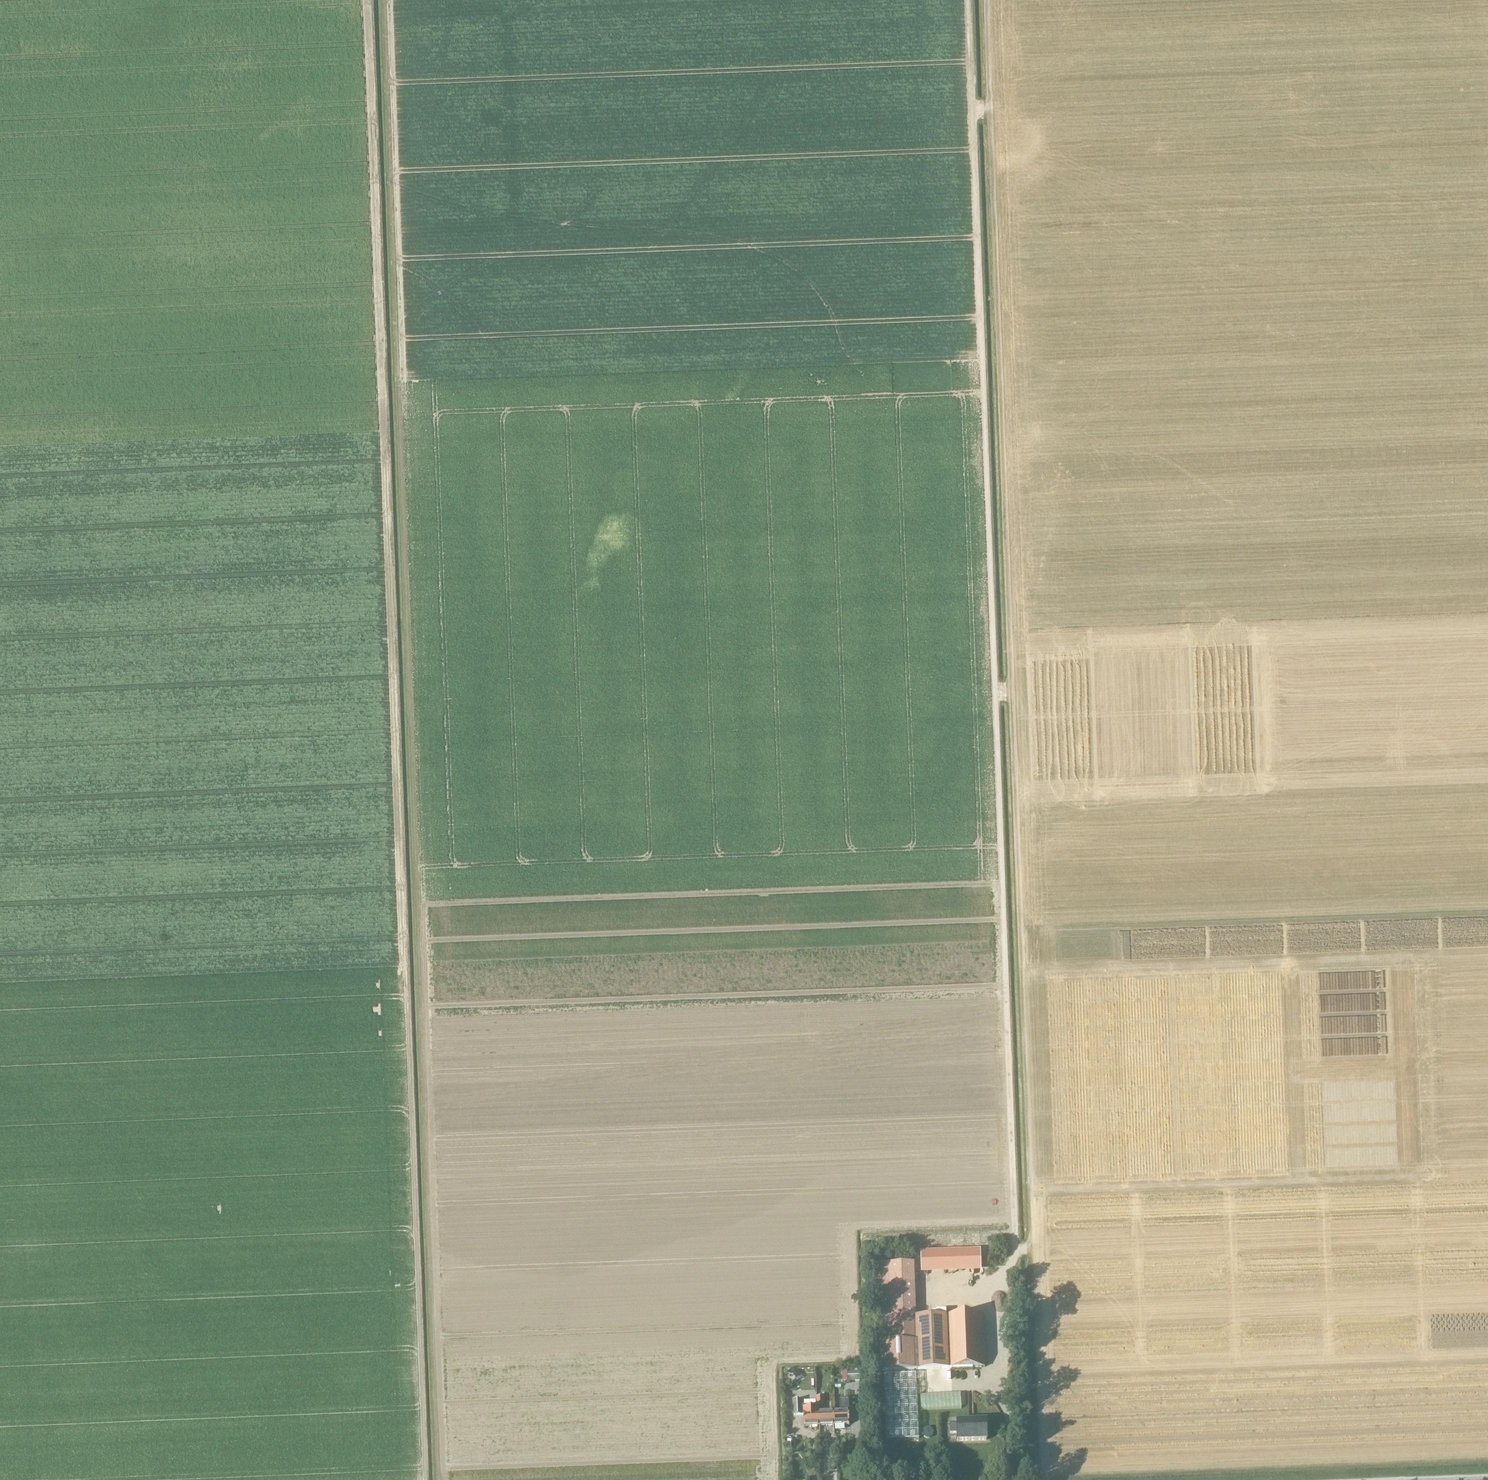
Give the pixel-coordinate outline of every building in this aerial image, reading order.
[(877,1284),(880,1371),(984,1367),(982,1314),(915,1317),(914,1282),(913,1262),(876,1264),(877,1284)] [(937,1288),(937,1296),(946,1295),(945,1287),(937,1288)] [(846,1372),(847,1381),(859,1380),(859,1371),(846,1372)] [(916,1374),(883,1375),(885,1440),(918,1439),(916,1374)] [(849,1425),(848,1412),(849,1412),(849,1398),(840,1398),(841,1412),(833,1413),(834,1425),(849,1425)] [(818,1407),(816,1407),(801,1408),(800,1400),(793,1400),(794,1416),(803,1415),(803,1427),(818,1426),(818,1413),(818,1407)] [(818,1426),(834,1425),(833,1413),(818,1413),(818,1426)] [(986,1440),(986,1421),(956,1421),(956,1422),(949,1422),(949,1432),(956,1432),(956,1440),(986,1440)] [(930,1428),(928,1428),(926,1428),(924,1430),(923,1432),(923,1434),(924,1437),(926,1438),(928,1439),(931,1438),(933,1436),(934,1434),(933,1432),(932,1429),(930,1428)]
